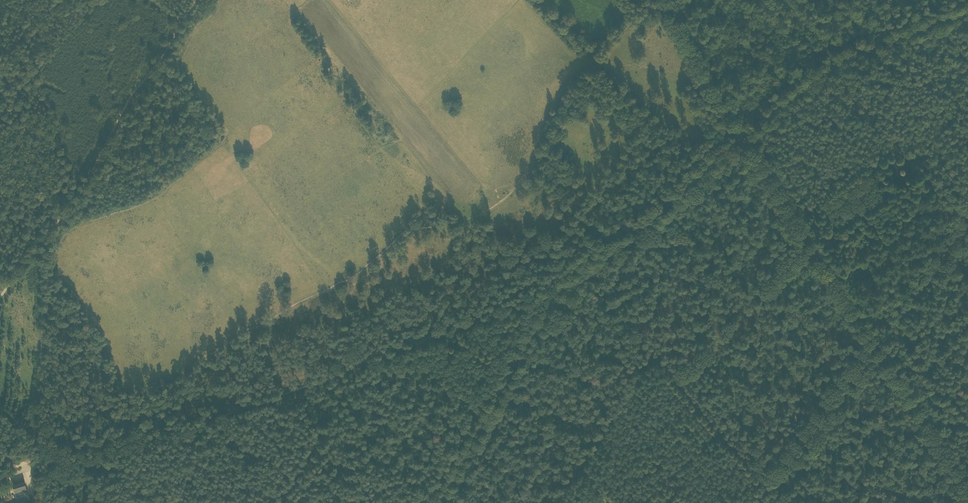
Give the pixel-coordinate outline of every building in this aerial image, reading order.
[(90,157),(82,174),(87,177),(95,160),(90,157)] [(12,484),(13,488),(14,492),(23,489),(23,492),(27,491),(24,480),(12,484)]
